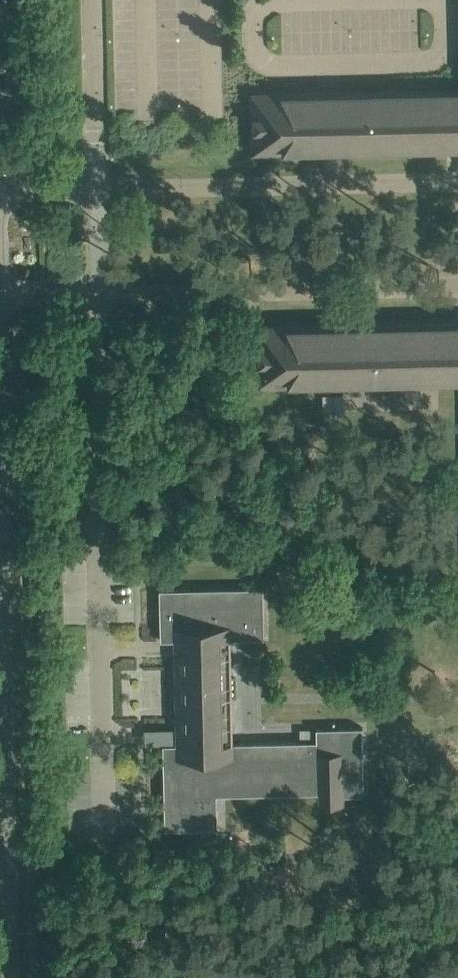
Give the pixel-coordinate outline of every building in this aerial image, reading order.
[(457,146),(457,90),(254,94),(255,151),(457,146)] [(259,327),(260,384),(457,379),(457,323),(259,327)] [(217,794),(320,793),(320,804),(345,804),(345,795),(365,794),(363,727),(317,728),(318,740),(235,742),(233,638),(265,637),(263,586),(180,588),(160,589),(161,640),(177,640),(179,743),(163,744),(165,829),(185,829),(218,827),(217,794)]
